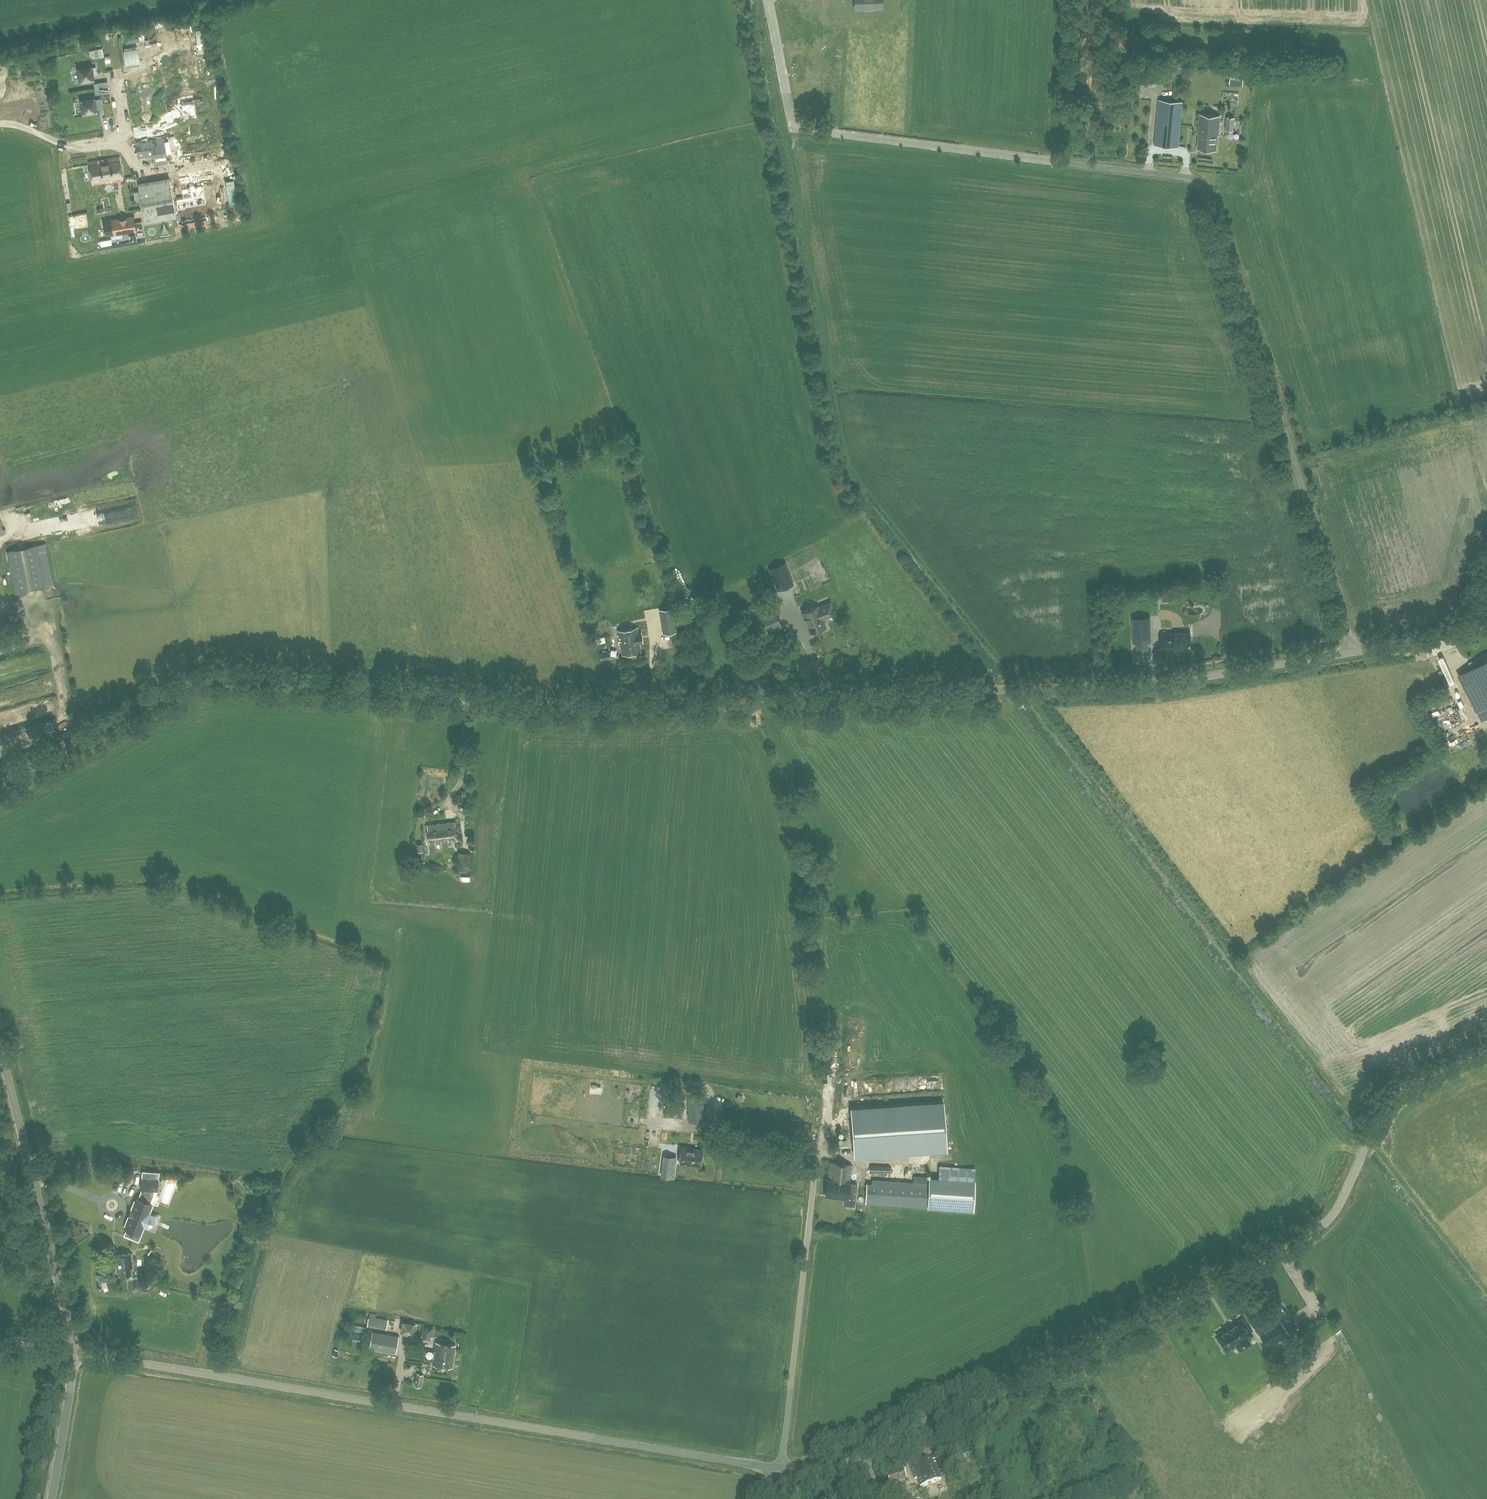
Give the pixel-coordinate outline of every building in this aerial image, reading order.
[(854,1),(855,14),(877,13),(876,0),(867,0),(854,1)] [(203,27),(195,28),(197,39),(204,38),(203,27)] [(206,39),(193,43),(199,58),(212,54),(206,39)] [(79,69),(81,81),(93,79),(91,67),(79,69)] [(1231,70),(1230,84),(1240,85),(1241,71),(1231,70)] [(84,113),(96,111),(94,98),(82,100),(84,113)] [(1178,146),(1183,102),(1159,100),(1155,143),(1178,146)] [(1218,134),(1220,115),(1200,114),(1198,132),(1200,133),(1198,148),(1215,149),(1217,134),(1218,134)] [(1234,130),(1235,117),(1227,116),(1225,129),(1234,130)] [(155,164),(170,161),(165,137),(135,142),(138,158),(153,155),(155,164)] [(206,155),(180,158),(181,167),(207,164),(206,155)] [(93,183),(122,179),(119,157),(90,162),(93,183)] [(176,217),(169,178),(158,179),(138,183),(145,223),(165,219),(176,217)] [(202,188),(189,190),(190,199),(176,202),(177,213),(192,210),(206,208),(202,188)] [(77,198),(67,201),(70,213),(80,210),(77,198)] [(135,219),(111,223),(114,239),(138,234),(135,219)] [(121,503),(122,518),(142,517),(141,501),(121,503)] [(16,591),(45,585),(37,545),(7,551),(16,591)] [(789,570),(785,560),(768,567),(778,590),(795,583),(789,570)] [(1163,600),(1163,601),(1171,600),(1171,593),(1163,593),(1163,600)] [(835,613),(831,601),(818,606),(818,605),(802,611),(811,632),(826,625),(823,618),(835,613)] [(674,607),(659,609),(663,633),(678,631),(674,607)] [(1151,641),(1151,623),(1133,623),(1133,642),(1151,641)] [(637,627),(618,630),(622,654),(641,651),(639,642),(643,641),(641,634),(638,634),(637,627)] [(18,640),(16,631),(0,633),(0,643),(18,640)] [(1162,654),(1192,652),(1191,632),(1161,633),(1162,654)] [(1486,718),(1486,660),(1472,668),(1486,695),(1475,702),(1484,719),(1486,718)] [(1430,711),(1433,719),(1446,714),(1443,706),(1430,711)] [(1464,741),(1455,746),(1458,751),(1479,739),(1475,731),(1469,734),(1467,729),(1460,733),(1464,741)] [(429,844),(458,841),(456,822),(427,825),(429,844)] [(469,870),(470,852),(458,852),(458,870),(469,870)] [(861,1085),(856,1085),(856,1095),(892,1091),(891,1077),(860,1080),(861,1085)] [(661,1116),(662,1089),(651,1088),(650,1116),(661,1116)] [(852,1109),(855,1156),(948,1148),(944,1098),(852,1109)] [(689,1121),(704,1121),(703,1099),(688,1100),(689,1121)] [(700,1166),(702,1150),(681,1147),(679,1163),(700,1166)] [(850,1183),(852,1165),(830,1162),(828,1179),(826,1196),(846,1198),(845,1205),(855,1206),(858,1184),(850,1183)] [(141,1175),(127,1176),(128,1190),(141,1189),(141,1175)] [(929,1177),(929,1183),(928,1207),(928,1208),(974,1211),(975,1180),(929,1177)] [(148,1203),(152,1195),(152,1190),(158,1191),(158,1179),(142,1178),(142,1190),(142,1192),(139,1199),(136,1198),(132,1210),(131,1209),(128,1216),(129,1216),(125,1228),(127,1229),(125,1235),(131,1237),(133,1231),(140,1234),(143,1226),(150,1229),(150,1228),(149,1227),(151,1222),(152,1223),(153,1221),(152,1220),(154,1215),(155,1215),(156,1215),(148,1212),(151,1204),(148,1203)] [(186,1183),(206,1201),(210,1196),(191,1178),(186,1183)] [(928,1207),(929,1183),(872,1180),(872,1183),(867,1183),(866,1203),(928,1207)] [(126,1192),(116,1192),(118,1210),(127,1209),(126,1192)] [(170,1212),(176,1210),(174,1201),(167,1202),(170,1212)] [(188,1216),(194,1205),(188,1201),(182,1213),(188,1216)] [(253,1218),(252,1213),(239,1215),(241,1229),(246,1228),(254,1227),(253,1218)] [(154,1259),(159,1254),(153,1248),(147,1253),(154,1259)] [(131,1274),(130,1267),(132,1267),(130,1253),(116,1255),(118,1268),(120,1267),(121,1275),(131,1274)] [(378,1328),(380,1318),(376,1317),(377,1314),(370,1313),(370,1316),(368,1326),(378,1328)] [(1217,1335),(1227,1350),(1237,1344),(1247,1338),(1252,1334),(1243,1319),(1232,1326),(1231,1326),(1232,1327),(1229,1329),(1228,1328),(1217,1335)] [(1280,1320),(1268,1328),(1267,1326),(1260,1330),(1267,1342),(1274,1337),(1280,1346),(1292,1338),(1280,1320)] [(395,1352),(398,1337),(372,1332),(370,1348),(395,1352)] [(452,1368),(456,1345),(436,1342),(432,1365),(452,1368)] [(421,1387),(424,1374),(417,1373),(414,1385),(421,1387)] [(941,1478),(933,1456),(910,1465),(912,1471),(914,1470),(921,1486),(941,1478)] [(890,1484),(906,1478),(903,1467),(886,1473),(890,1484)]
